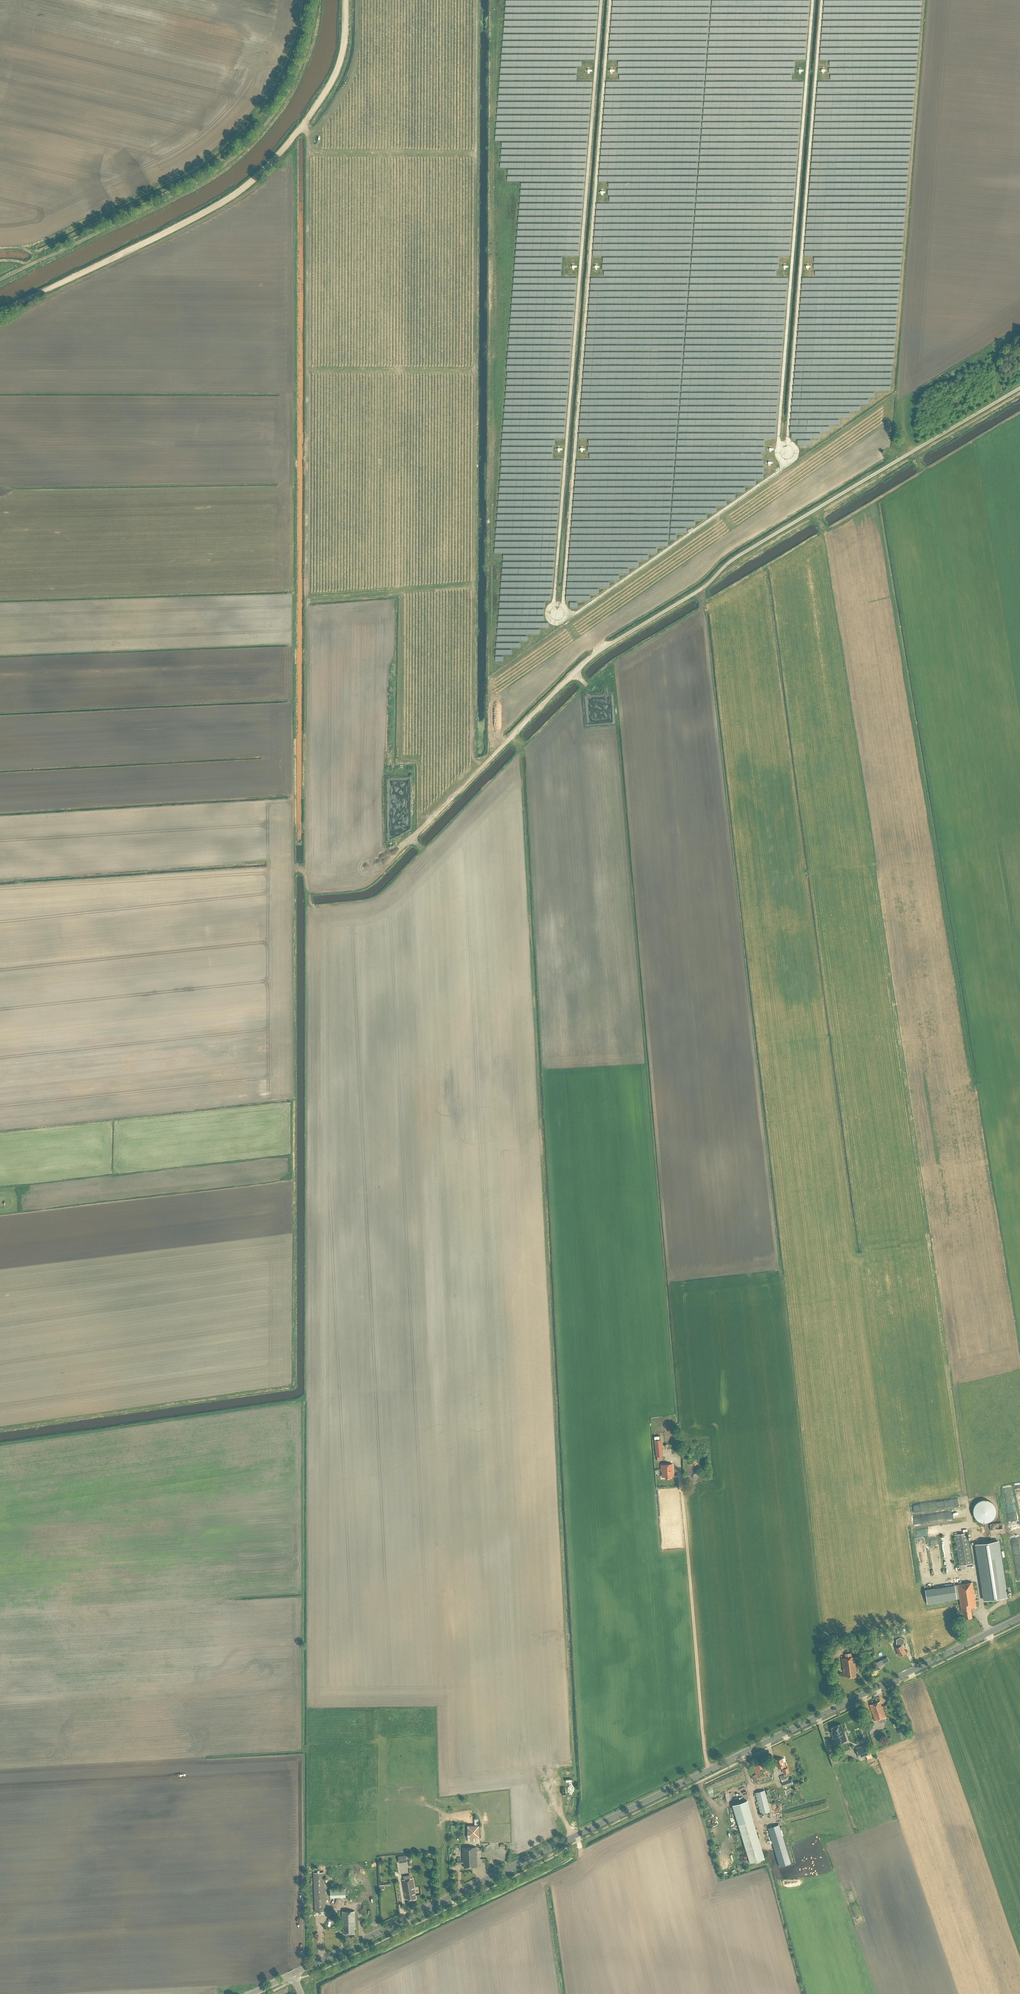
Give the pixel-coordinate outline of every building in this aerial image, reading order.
[(672,1463),(661,1464),(661,1471),(662,1471),(662,1474),(661,1474),(662,1477),(665,1476),(665,1478),(670,1478),(670,1476),(673,1476),(672,1463)] [(984,1499),(983,1500),(979,1501),(977,1503),(976,1504),(975,1505),(974,1507),(974,1512),(974,1513),(974,1515),(975,1517),(977,1519),(980,1521),(983,1522),(985,1522),(986,1522),(988,1522),(991,1520),(992,1519),(995,1517),(995,1515),(996,1514),(996,1512),(996,1511),(996,1509),(995,1506),(993,1503),(992,1502),(991,1501),(989,1500),(988,1500),(986,1499),(984,1499)] [(967,1532),(955,1534),(959,1565),(972,1563),(967,1532)] [(998,1541),(976,1544),(984,1600),(1006,1597),(998,1541)] [(976,1607),(972,1582),(925,1589),(927,1603),(960,1598),(962,1613),(963,1613),(964,1618),(972,1617),(970,1608),(976,1607)] [(904,1643),(904,1639),(900,1637),(896,1639),(896,1643),(898,1646),(896,1647),(900,1655),(905,1652),(903,1648),(904,1648),(902,1644),(904,1643)] [(842,1658),(844,1676),(847,1676),(848,1678),(856,1676),(856,1672),(857,1672),(855,1656),(842,1658)] [(872,1712),(875,1721),(886,1717),(882,1706),(880,1701),(870,1705),(872,1712)] [(834,1737),(834,1738),(835,1743),(846,1739),(841,1724),(831,1727),(833,1731),(832,1731),(834,1737)] [(868,1744),(857,1748),(860,1757),(871,1753),(868,1744)] [(784,1761),(785,1761),(784,1758),(782,1758),(776,1759),(778,1767),(783,1766),(784,1773),(789,1771),(787,1767),(786,1768),(784,1761)] [(757,1764),(753,1766),(757,1780),(769,1777),(764,1760),(756,1763),(757,1764)] [(784,1786),(793,1783),(791,1779),(788,1780),(786,1774),(780,1775),(784,1786)] [(765,1790),(755,1792),(761,1814),(770,1811),(765,1790)] [(748,1862),(764,1858),(747,1800),(732,1804),(748,1862)] [(768,1827),(778,1866),(790,1863),(780,1824),(768,1827)] [(467,1825),(467,1837),(480,1837),(479,1825),(467,1825)] [(460,1857),(457,1857),(457,1863),(464,1862),(464,1867),(477,1867),(476,1847),(462,1847),(463,1860),(460,1860),(460,1857)] [(728,1868),(726,1853),(719,1854),(721,1869),(728,1868)] [(313,1872),(315,1912),(326,1911),(324,1872),(313,1872)] [(416,1899),(413,1878),(402,1879),(405,1899),(408,1898),(409,1900),(416,1899)] [(346,1888),(330,1888),(330,1897),(346,1896),(346,1888)] [(342,1911),(343,1928),(344,1928),(344,1933),(355,1933),(354,1928),(355,1928),(355,1911),(342,1911)]
